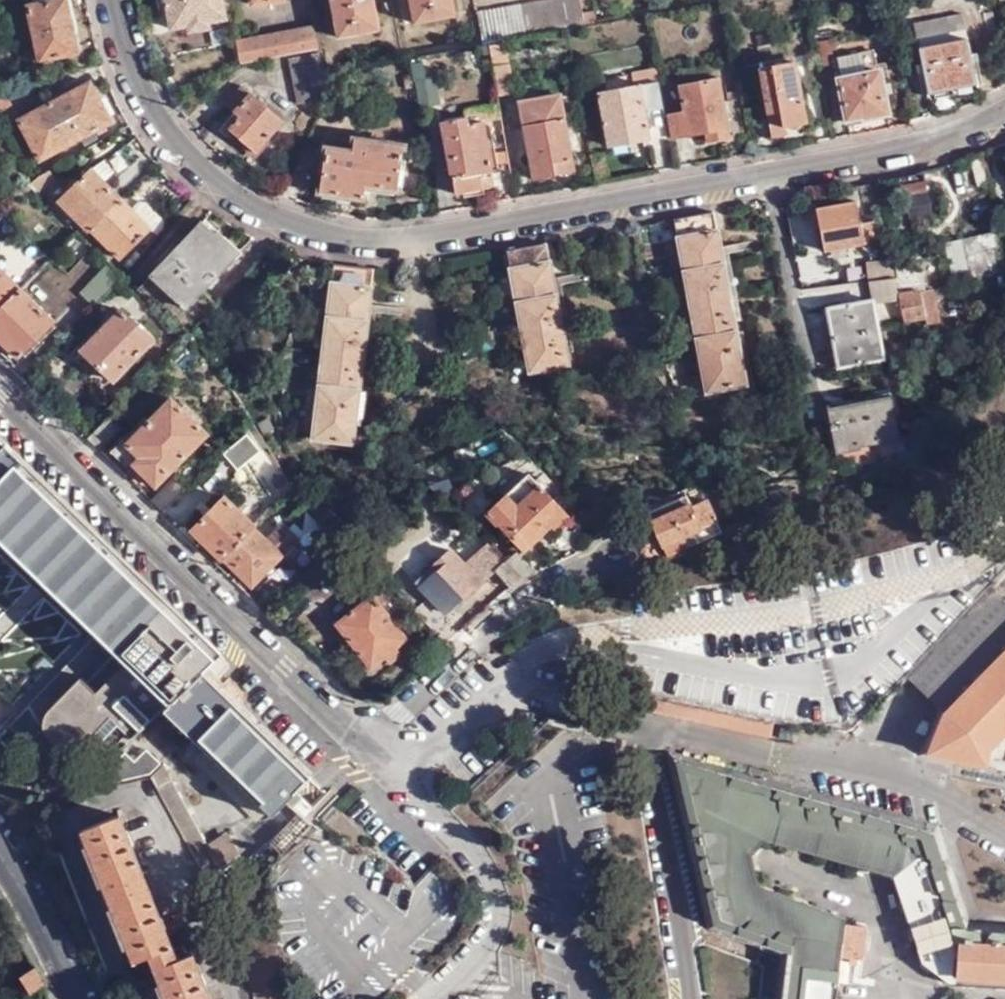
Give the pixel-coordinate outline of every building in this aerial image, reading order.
[(66,0),(56,0),(26,7),(39,62),(78,53),(66,0)] [(221,0),(157,0),(159,16),(167,15),(169,26),(186,23),(187,28),(208,24),(207,19),(224,16),(221,0)] [(251,9),(282,3),(282,0),(250,0),(251,9)] [(373,0),(329,0),(336,39),(379,32),(373,0)] [(452,0),(410,0),(415,25),(455,18),(452,0)] [(596,14),(583,16),(580,0),(566,0),(477,15),(484,47),(490,45),(506,43),(599,26),(596,14)] [(983,16),(987,39),(996,37),(992,15),(983,16)] [(974,87),(960,19),(913,29),(927,97),(974,87)] [(321,52),(317,30),(272,38),(244,42),(248,66),(321,52)] [(490,45),(497,91),(498,94),(513,92),(506,43),(490,45)] [(815,47),(819,74),(834,70),(845,125),(892,115),(887,87),(880,89),(872,54),(833,61),(829,44),(815,47)] [(330,100),(326,75),(322,54),(292,61),(300,105),(330,100)] [(806,130),(794,65),(760,71),(772,137),(806,130)] [(599,90),(607,145),(648,137),(646,126),(650,126),(646,108),(662,105),(655,67),(632,71),(634,84),(599,90)] [(730,140),(717,79),(679,86),(684,112),(668,116),(671,140),(705,135),(707,143),(730,140)] [(110,123),(90,83),(16,120),(37,161),(94,131),(97,137),(107,132),(104,127),(110,123)] [(4,120),(15,114),(0,87),(0,113),(4,120)] [(255,153),(283,123),(245,87),(227,105),(235,113),(219,129),(228,138),(232,133),(255,153)] [(532,178),(554,174),(552,162),(571,159),(560,93),(520,100),(532,178)] [(465,108),(468,122),(501,116),(499,102),(465,108)] [(456,197),(482,193),(479,174),(493,171),(485,125),(467,128),(465,119),(442,123),(456,197)] [(397,193),(403,145),(354,140),(352,152),(324,149),(317,194),(363,200),(366,189),(397,193)] [(552,162),(554,174),(573,171),(571,159),(552,162)] [(91,170),(105,183),(115,173),(102,161),(91,170)] [(498,201),(513,198),(509,168),(509,165),(493,168),(493,171),(496,190),(498,201)] [(35,178),(27,186),(35,194),(54,180),(47,170),(35,178)] [(91,229),(121,200),(105,183),(91,170),(78,183),(74,179),(56,198),(70,212),(66,216),(75,226),(79,222),(89,232),(91,229)] [(898,175),(899,179),(923,173),(922,170),(898,175)] [(482,193),(496,190),(493,171),(479,174),(482,193)] [(899,179),(908,221),(932,216),(923,173),(899,179)] [(877,183),(860,187),(865,217),(883,214),(877,183)] [(929,197),(933,213),(950,208),(946,192),(929,197)] [(150,229),(121,200),(91,229),(119,258),(123,256),(129,261),(136,254),(131,248),(150,229)] [(859,227),(855,205),(815,212),(823,255),(878,246),(874,225),(859,227)] [(714,215),(674,222),(682,257),(708,393),(747,387),(725,270),(714,215)] [(195,327),(196,327),(216,305),(202,290),(235,258),(215,238),(212,240),(199,227),(138,287),(195,327)] [(967,279),(1004,270),(996,230),(959,238),(967,279)] [(547,245),(506,253),(530,373),(570,366),(547,245)] [(889,257),(862,262),(866,279),(892,273),(889,257)] [(79,292),(93,307),(122,276),(108,263),(79,292)] [(357,268),(334,265),(314,440),(354,445),(373,270),(357,268)] [(19,289),(0,271),(0,310),(19,289)] [(898,294),(896,285),(878,287),(881,307),(900,304),(898,297),(898,294)] [(900,304),(903,322),(924,318),(925,324),(940,321),(934,288),(898,294),(898,297),(900,304)] [(0,310),(0,340),(19,358),(54,323),(19,289),(0,310)] [(883,360),(871,301),(827,309),(838,367),(883,360)] [(113,382),(153,340),(122,311),(119,313),(114,310),(77,348),(113,382)] [(899,437),(892,398),(827,411),(837,455),(858,450),(858,447),(899,437)] [(156,486),(208,433),(173,399),(128,443),(124,440),(112,452),(130,472),(136,466),(156,486)] [(261,451),(246,434),(222,454),(236,470),(261,451)] [(116,726),(130,740),(134,735),(161,711),(202,673),(221,655),(36,473),(0,438),(0,541),(95,634),(89,640),(11,719),(55,763),(83,735),(95,747),(116,726)] [(535,479),(527,470),(486,510),(524,550),(551,524),(554,527),(569,513),(549,493),(555,487),(541,472),(535,479)] [(150,500),(163,513),(186,490),(174,477),(150,500)] [(439,482),(428,480),(442,494),(454,489),(448,479),(439,482)] [(694,507),(690,497),(650,512),(669,556),(721,535),(709,502),(694,507)] [(192,532),(221,560),(223,558),(252,528),(254,527),(224,498),(192,532)] [(251,587),(297,540),(279,522),(263,539),(252,528),(223,558),(251,587)] [(311,541),(315,545),(332,527),(329,524),(311,541)] [(315,545),(326,556),(343,539),(332,527),(315,545)] [(89,640),(95,634),(0,541),(0,553),(89,640)] [(512,589),(523,579),(507,562),(489,543),(477,555),(495,574),(497,573),(512,589)] [(483,586),(451,551),(417,583),(446,614),(465,597),(468,600),(483,586)] [(523,579),(538,573),(518,552),(507,562),(523,579)] [(371,669),(384,659),(396,650),(407,642),(381,609),(387,603),(380,594),(337,626),(371,669)] [(906,673),(926,694),(1004,620),(1004,608),(991,594),(906,673)] [(926,694),(912,741),(971,755),(975,737),(990,721),(994,726),(1004,716),(1004,620),(926,694)] [(396,650),(384,659),(390,667),(402,658),(396,650)] [(161,711),(164,714),(270,816),(308,777),(202,673),(161,711)] [(957,914),(936,826),(753,775),(658,745),(699,916),(773,944),(766,998),(825,998),(830,950),(855,952),(859,920),(834,916),(835,910),(749,876),(742,847),(755,834),(881,867),(910,956),(937,976),(1004,980),(1004,918),(957,914)] [(151,775),(161,764),(145,748),(138,755),(142,777),(151,775)] [(110,783),(142,777),(138,755),(133,760),(123,750),(107,767),(110,783)] [(151,775),(157,785),(170,777),(161,764),(151,775)] [(206,875),(219,868),(206,844),(170,777),(157,785),(206,875)] [(145,960),(174,949),(123,818),(79,835),(85,850),(82,851),(97,891),(100,889),(104,899),(108,910),(105,911),(121,953),(126,951),(132,965),(145,960)] [(219,868),(238,854),(225,829),(206,844),(219,868)] [(145,960),(156,987),(153,988),(158,998),(210,998),(192,956),(179,961),(174,949),(145,960)] [(29,993),(43,985),(32,968),(19,978),(29,993)]
